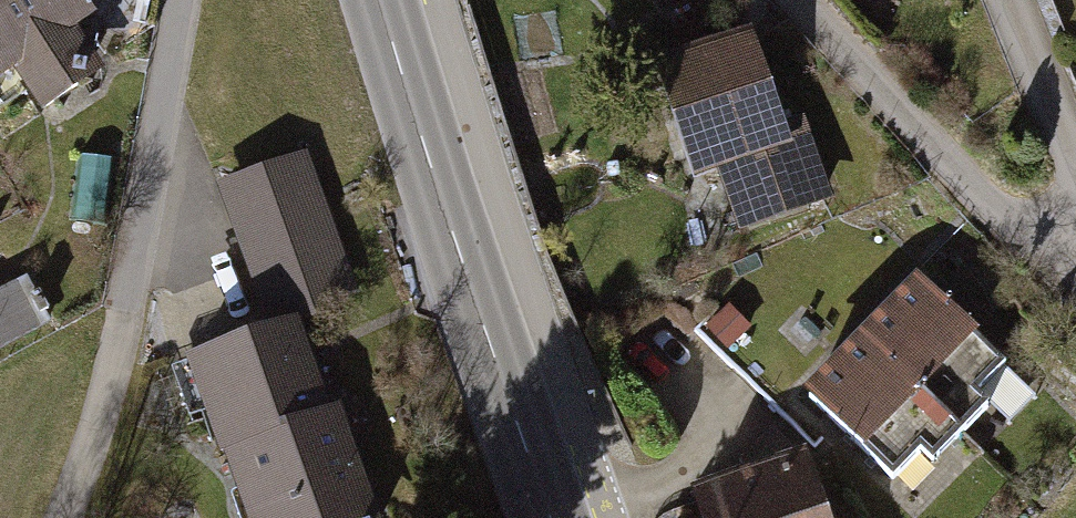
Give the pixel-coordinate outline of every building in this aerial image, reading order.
[(26,95),(45,122),(109,77),(84,42),(110,24),(100,9),(113,0),(0,0),(0,113),(26,95)] [(754,33),(662,64),(703,182),(722,176),(745,241),(835,210),(807,128),(789,134),(754,33)] [(310,152),(216,184),(267,331),(361,299),(310,152)] [(1012,373),(907,274),(799,387),(904,486),(1012,373)] [(53,325),(29,279),(0,294),(0,353),(53,325)] [(728,306),(705,329),(728,353),(751,329),(728,306)] [(191,366),(250,517),(381,517),(305,322),(191,366)] [(696,496),(704,517),(840,517),(816,452),(696,496)]
